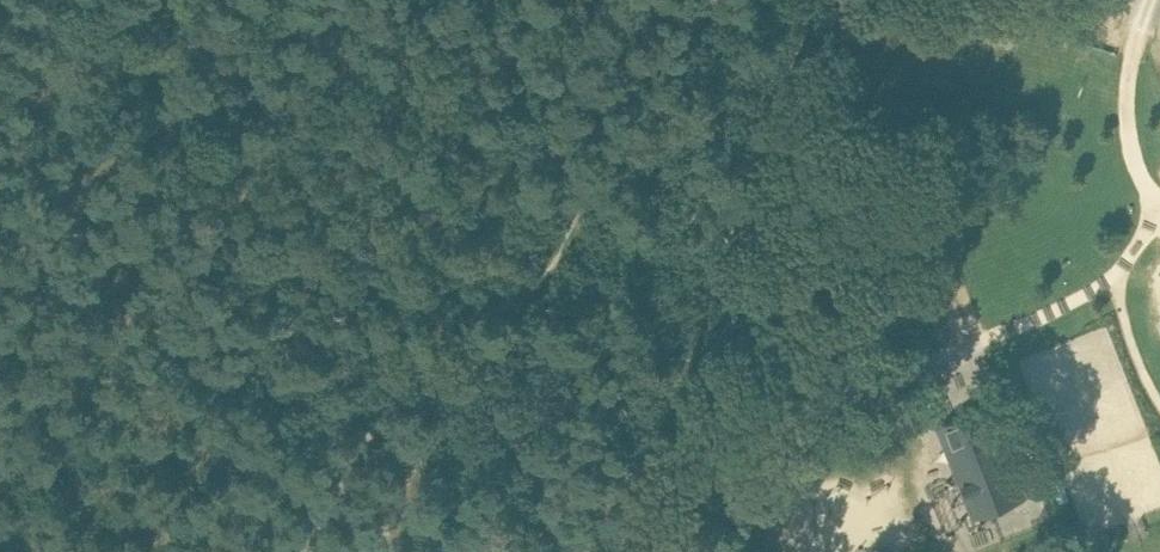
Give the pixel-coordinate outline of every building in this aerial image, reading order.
[(957,350),(988,339),(968,282),(936,294),(957,350)] [(1082,376),(1094,412),(1134,398),(1108,324),(1038,348),(1051,387),(1082,376)] [(1020,496),(985,407),(941,424),(976,514),(1020,496)]
